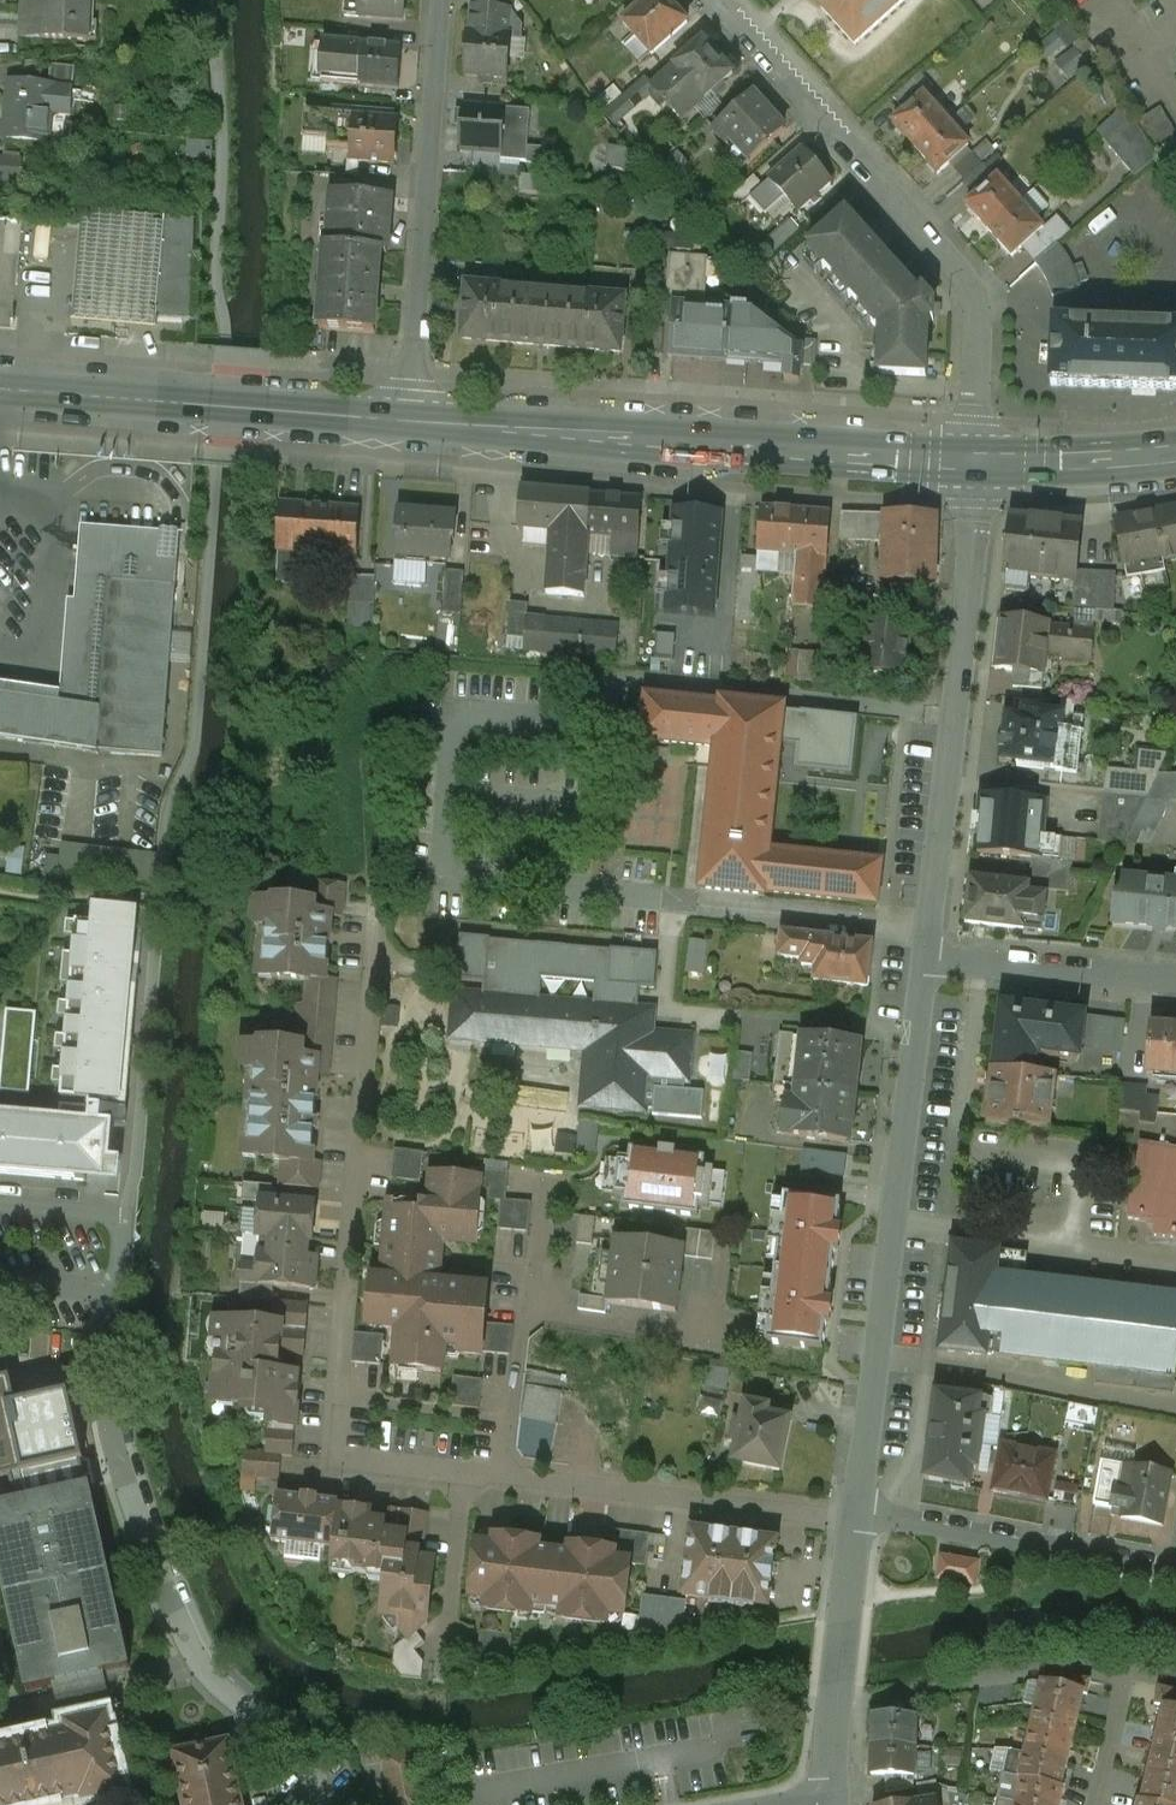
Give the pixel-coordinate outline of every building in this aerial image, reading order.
[(22,4),(43,4),(42,38),(97,39),(97,21),(88,21),(88,0),(22,0),(22,4)] [(345,0),(344,0),(344,17),(403,20),(404,0),(352,0),(352,1),(345,0)] [(473,9),(507,10),(513,17),(513,0),(474,0),(473,9)] [(667,0),(649,0),(623,23),(652,55),(687,24),(667,0)] [(822,8),(855,45),(905,0),(831,0),(822,8)] [(470,9),(469,34),(509,36),(509,40),(521,41),(521,26),(513,17),(507,10),(473,9),(470,9)] [(1057,57),(1080,38),(1069,25),(1046,43),(1057,57)] [(469,34),(467,34),(465,77),(507,79),(509,40),(509,36),(469,34)] [(733,74),(703,40),(652,87),(671,109),(694,89),(704,99),(733,74)] [(322,81),(359,83),(361,46),(325,43),(322,81)] [(401,48),(361,46),(359,83),(358,87),(399,89),(401,48)] [(1081,48),(1059,58),(1067,76),(1089,67),(1081,48)] [(70,87),(8,80),(3,138),(46,141),(49,111),(69,113),(70,87)] [(785,131),(751,95),(714,129),(727,143),(731,139),(751,161),(753,159),(772,141),(785,131)] [(946,121),(923,96),(893,124),(915,148),(946,121)] [(353,147),(354,119),(355,113),(348,113),(349,105),(332,105),(332,112),(303,110),(302,135),(327,136),(326,145),(353,147)] [(1106,145),(1135,122),(1124,106),(1095,131),(1106,145)] [(492,112),(462,111),(460,148),(472,149),(502,150),(504,109),(492,109),(492,112)] [(530,111),(504,109),(502,150),(501,162),(527,163),(530,111)] [(396,121),(354,119),(353,147),(352,161),(393,164),(396,121)] [(946,121),(915,148),(938,173),(968,146),(946,121)] [(1135,122),(1106,145),(1134,177),(1157,157),(1135,122)] [(81,123),(67,123),(65,144),(79,145),(81,123)] [(772,141),(753,159),(761,169),(781,151),(772,141)] [(500,176),(501,162),(502,150),(472,149),(470,175),(500,176)] [(831,183),(802,150),(769,179),(770,180),(763,186),(750,198),(764,214),(784,197),(798,213),(831,183)] [(0,159),(0,177),(18,178),(20,161),(0,159)] [(750,198),(763,186),(754,176),(733,194),(742,204),(750,198)] [(998,176),(965,204),(1010,256),(1043,228),(1035,219),(1019,200),(998,176)] [(1032,187),(1019,200),(1035,219),(1049,207),(1032,187)] [(390,198),(332,193),(329,246),(325,247),(319,330),(374,333),(379,254),(387,254),(390,198)] [(144,203),(125,203),(125,218),(144,218),(144,203)] [(919,296),(846,215),(808,248),(812,252),(809,254),(823,269),(825,267),(838,281),(836,283),(849,298),(851,295),(864,309),(861,312),(874,326),(880,326),(878,374),(926,376),(928,321),(934,321),(934,304),(922,293),(919,296)] [(155,319),(149,219),(144,218),(125,218),(86,216),(75,321),(153,327),(155,319)] [(82,242),(83,225),(11,219),(9,249),(25,250),(22,290),(35,291),(34,311),(56,313),(61,241),(82,242)] [(193,221),(149,219),(155,319),(190,320),(193,221)] [(1057,245),(1035,264),(1045,279),(1052,296),(1080,288),(1079,284),(1087,281),(1080,265),(1072,267),(1070,262),(1057,245)] [(703,256),(667,254),(665,303),(672,304),(670,356),(701,358),(702,352),(725,354),(725,359),(728,359),(728,357),(730,309),(705,308),(707,273),(703,273),(703,256)] [(623,299),(467,287),(462,341),(619,352),(623,299)] [(730,309),(728,357),(745,359),(745,362),(748,362),(748,359),(761,360),(761,363),(764,363),(764,360),(793,362),(794,339),(792,339),(758,312),(730,309)] [(1055,322),(1051,386),(1175,390),(1175,325),(1055,322)] [(663,329),(649,328),(648,355),(662,355),(663,329)] [(817,340),(794,339),(793,362),(793,366),(816,367),(817,340)] [(640,498),(521,490),(519,531),(549,534),(587,536),(610,538),(609,555),(635,557),(640,498)] [(726,506),(687,503),(685,544),(690,544),(688,575),(705,576),(706,563),(729,565),(731,524),(725,523),(726,506)] [(357,510),(281,505),(278,551),(283,551),(283,555),(296,555),(296,552),(338,554),(355,555),(357,510)] [(1116,519),(1127,579),(1164,572),(1162,559),(1175,556),(1175,508),(1116,519)] [(828,513),(760,509),(759,552),(780,553),(796,554),(794,606),(823,607),(828,513)] [(416,516),(399,515),(396,554),(451,558),(452,539),(456,539),(458,516),(417,513),(416,516)] [(885,541),(886,516),(841,514),(840,541),(885,541)] [(930,516),(886,516),(885,541),(883,582),(933,583),(935,521),(930,516)] [(1080,524),(1011,517),(1006,576),(1029,579),(1073,583),(1075,571),(1080,524)] [(81,529),(79,554),(158,560),(160,534),(81,529)] [(587,536),(549,534),(546,594),(583,597),(587,536)] [(283,551),(278,551),(278,559),(269,559),(268,577),(270,580),(272,581),(276,582),(300,582),(303,581),(304,578),(305,576),(305,567),(337,569),(338,554),(296,552),(296,555),(283,555),(283,551)] [(780,553),(759,552),(758,563),(780,564),(780,553)] [(178,561),(158,560),(79,554),(77,577),(76,602),(68,603),(63,694),(8,687),(9,684),(0,684),(0,695),(100,709),(99,752),(163,757),(178,561)] [(1075,571),(1073,583),(1071,609),(1094,610),(1097,571),(1075,571)] [(1115,572),(1097,571),(1094,610),(1114,611),(1115,572)] [(464,573),(444,572),(441,613),(462,614),(464,573)] [(376,577),(349,576),(348,603),(375,604),(376,577)] [(759,577),(743,576),(742,601),(759,602),(759,577)] [(1029,579),(1006,576),(1006,592),(1028,593),(1029,579)] [(739,579),(709,577),(706,622),(736,624),(739,579)] [(872,594),(846,592),(844,610),(870,612),(872,594)] [(525,638),(527,619),(528,605),(510,604),(507,637),(525,638)] [(1123,611),(1114,611),(1094,610),(1071,609),(1070,628),(1093,629),(1094,622),(1122,623),(1123,611)] [(627,626),(527,619),(525,638),(523,651),(624,662),(627,626)] [(1093,629),(1070,628),(1000,620),(995,669),(1044,675),(1045,655),(1090,660),(1093,629)] [(910,626),(868,622),(866,650),(858,650),(857,670),(864,670),(863,673),(906,677),(910,626)] [(800,652),(787,651),(785,678),(799,679),(800,652)] [(830,654),(800,652),(799,679),(798,682),(828,684),(830,654)] [(99,754),(99,752),(100,709),(0,695),(0,739),(99,754)] [(720,704),(645,696),(641,741),(714,748),(712,765),(700,889),(764,897),(764,893),(877,905),(881,863),(864,861),(769,851),(780,749),(783,718),(785,707),(720,700),(720,704)] [(1022,717),(1003,715),(1001,734),(1004,734),(1002,760),(1020,761),(1019,767),(1041,769),(1043,764),(1057,765),(1061,714),(1022,710),(1022,717)] [(803,719),(783,718),(780,749),(791,749),(800,750),(803,719)] [(859,724),(803,719),(800,750),(798,777),(854,782),(859,724)] [(1106,770),(1057,765),(1043,764),(1041,769),(1039,788),(1102,792),(1105,793),(1106,770)] [(1105,793),(1102,792),(1097,842),(1125,846),(1149,796),(1105,793)] [(1041,798),(978,794),(975,851),(1030,855),(1060,857),(1062,833),(1039,832),(1041,798)] [(156,882),(159,850),(64,842),(63,854),(48,853),(46,872),(156,882)] [(1060,857),(1030,855),(1028,871),(1069,875),(1071,858),(1060,857)] [(1069,875),(1028,871),(1027,881),(1026,891),(1043,892),(1043,886),(1068,888),(1069,875)] [(1040,929),(1043,892),(1026,891),(1027,881),(968,876),(964,922),(1040,929)] [(1113,897),(1111,924),(1175,928),(1175,881),(1123,878),(1121,897),(1113,897)] [(315,882),(313,903),(331,905),(330,918),(342,919),(345,885),(315,882)] [(281,981),(306,983),(325,984),(325,980),(325,965),(328,965),(330,945),(327,945),(330,918),(331,905),(313,903),(276,900),(275,904),(255,902),(253,923),(259,929),(268,929),(267,941),(261,946),(261,965),(272,966),(271,978),(281,979),(281,981)] [(87,1106),(126,1110),(141,933),(135,933),(135,928),(130,928),(131,908),(92,905),(92,921),(76,920),(76,922),(66,922),(65,936),(74,937),(73,954),(63,954),(61,984),(70,984),(68,1003),(58,1003),(58,1018),(66,1018),(65,1036),(56,1036),(55,1051),(64,1051),(63,1070),(53,1070),(52,1084),(61,1084),(60,1097),(87,1099),(87,1106)] [(872,944),(781,934),(779,958),(802,960),(801,966),(815,968),(814,982),(867,987),(872,944)] [(688,972),(706,974),(711,940),(693,938),(688,972)] [(293,1005),(293,1020),(333,1023),(336,981),(325,980),(325,984),(306,983),(305,1005),(293,1005)] [(455,995),(451,1040),(587,1051),(583,1107),(645,1112),(647,1079),(688,1082),(689,1050),(651,1048),(653,1012),(455,995)] [(1084,1012),(999,1003),(992,1069),(1033,1073),(1035,1050),(1080,1055),(1081,1044),(1084,1012)] [(35,1012),(5,1010),(0,1077),(30,1079),(35,1012)] [(1126,1016),(1084,1012),(1081,1044),(1124,1048),(1126,1016)] [(302,1035),(301,1047),(318,1048),(315,1075),(329,1077),(333,1023),(293,1020),(291,1034),(302,1035)] [(1148,1025),(1144,1073),(1175,1075),(1175,1027),(1148,1025)] [(803,1039),(781,1036),(776,1085),(796,1088),(855,1095),(859,1057),(861,1058),(862,1043),(803,1036),(803,1039)] [(264,1047),(243,1045),(241,1065),(246,1072),(258,1073),(257,1084),(250,1090),(249,1107),(257,1107),(257,1119),(245,1128),(245,1143),(256,1144),(255,1157),(266,1158),(265,1161),(281,1162),(311,1164),(311,1162),(311,1151),(314,1151),(317,1101),(313,1101),(315,1075),(318,1048),(301,1047),(264,1044),(264,1047)] [(753,1055),(736,1053),(733,1080),(750,1082),(753,1055)] [(1033,1073),(992,1069),(986,1123),(1048,1130),(1055,1076),(1033,1073)] [(0,1077),(0,1079),(0,1091),(28,1093),(30,1079),(0,1077)] [(1144,1086),(1116,1084),(1115,1110),(1142,1112),(1144,1086)] [(773,1101),(785,1103),(785,1101),(795,1102),(796,1088),(776,1085),(773,1101)] [(855,1095),(796,1088),(795,1102),(785,1101),(785,1103),(781,1135),(818,1140),(818,1138),(848,1142),(855,1095)] [(0,1113),(0,1172),(86,1180),(86,1173),(108,1174),(113,1122),(126,1123),(126,1110),(87,1106),(60,1104),(59,1118),(0,1113)] [(599,1124),(579,1121),(577,1150),(596,1152),(599,1124)] [(675,1136),(674,1150),(676,1150),(676,1155),(705,1158),(704,1168),(713,1168),(709,1209),(699,1208),(698,1217),(666,1213),(665,1217),(780,1232),(784,1196),(773,1194),(779,1149),(675,1136)] [(1139,1142),(1126,1218),(1153,1222),(1151,1236),(1175,1240),(1175,1148),(1139,1142)] [(627,1158),(619,1157),(614,1196),(623,1197),(622,1207),(666,1213),(698,1217),(699,1208),(709,1209),(713,1168),(704,1168),(705,1158),(676,1155),(676,1150),(674,1150),(659,1148),(659,1152),(629,1148),(627,1158)] [(846,1155),(804,1149),(801,1172),(844,1177),(846,1155)] [(423,1158),(393,1154),(391,1180),(420,1182),(423,1158)] [(311,1164),(281,1162),(279,1187),(319,1190),(320,1163),(311,1162),(311,1164)] [(481,1179),(480,1200),(500,1201),(506,1202),(506,1200),(508,1171),(478,1170),(477,1179),(481,1179)] [(430,1207),(390,1203),(384,1282),(371,1281),(368,1325),(401,1328),(397,1362),(418,1364),(418,1372),(442,1374),(444,1353),(483,1356),(483,1354),(485,1324),(487,1295),(464,1294),(465,1288),(447,1286),(447,1290),(433,1289),(434,1274),(438,1274),(440,1248),(443,1248),(448,1244),(448,1241),(476,1243),(480,1200),(481,1179),(477,1179),(454,1177),(454,1185),(432,1184),(430,1207)] [(242,1202),(260,1203),(260,1200),(272,1201),(273,1186),(243,1184),(242,1202)] [(841,1202),(784,1196),(780,1232),(775,1270),(832,1277),(835,1249),(839,1250),(841,1233),(837,1233),(841,1202)] [(272,1201),(260,1200),(260,1203),(258,1237),(271,1238),(308,1241),(313,1242),(316,1205),(272,1201)] [(531,1202),(506,1200),(506,1202),(500,1201),(498,1230),(528,1232),(531,1202)] [(594,1218),(580,1217),(577,1245),(591,1246),(594,1218)] [(682,1228),(681,1246),(680,1256),(709,1259),(712,1231),(682,1228)] [(308,1241),(271,1238),(270,1254),(259,1253),(258,1269),(241,1268),(240,1283),(274,1286),(315,1289),(317,1258),(307,1257),(308,1241)] [(681,1246),(613,1239),(607,1296),(607,1303),(674,1309),(680,1256),(681,1246)] [(951,1245),(940,1352),(1139,1372),(1174,1376),(1174,1370),(1175,1370),(1175,1358),(1175,1357),(1175,1354),(1175,1294),(1024,1278),(996,1275),(998,1250),(951,1245)] [(1027,1252),(998,1250),(996,1275),(1024,1278),(1027,1252)] [(832,1277),(775,1270),(766,1344),(823,1351),(826,1322),(830,1323),(832,1305),(827,1305),(832,1277)] [(274,1286),(240,1283),(239,1299),(273,1303),(274,1286)] [(607,1303),(607,1296),(577,1291),(576,1306),(605,1312),(607,1303)] [(283,1338),(281,1356),(304,1358),(308,1305),(273,1303),(271,1324),(280,1325),(279,1338),(283,1338)] [(271,1324),(216,1320),(215,1341),(228,1342),(227,1357),(215,1357),(214,1376),(217,1377),(215,1396),(234,1397),(233,1404),(248,1405),(245,1429),(248,1429),(248,1424),(269,1426),(295,1428),(296,1406),(300,1407),(301,1392),(296,1391),(297,1376),(276,1374),(276,1364),(281,1364),(281,1356),(283,1338),(279,1338),(280,1325),(271,1324)] [(485,1324),(483,1354),(510,1356),(513,1327),(485,1324)] [(384,1337),(355,1334),(353,1364),(381,1366),(384,1337)] [(559,1371),(523,1365),(511,1435),(517,1446),(547,1452),(559,1371)] [(1174,1376),(1139,1372),(1136,1391),(1171,1395),(1174,1376)] [(0,1379),(0,1483),(87,1463),(71,1390),(18,1402),(12,1377),(0,1379)] [(483,1381),(454,1377),(451,1407),(480,1410),(483,1381)] [(940,1379),(939,1392),(980,1398),(992,1399),(994,1386),(940,1379)] [(1006,1388),(994,1386),(992,1399),(980,1398),(977,1417),(986,1418),(1001,1420),(1006,1388)] [(939,1392),(935,1391),(922,1481),(969,1487),(972,1470),(979,1471),(986,1418),(977,1417),(980,1398),(939,1392)] [(777,1409),(746,1403),(742,1419),(735,1418),(734,1421),(727,1420),(723,1441),(737,1443),(733,1463),(780,1472),(790,1419),(775,1418),(777,1409)] [(295,1428),(269,1426),(266,1455),(293,1458),(295,1428)] [(1053,1454),(1001,1446),(993,1493),(1045,1501),(1053,1454)] [(1103,1448),(1100,1463),(1132,1469),(1135,1454),(1103,1448)] [(1132,1469),(1100,1463),(1092,1506),(1123,1512),(1122,1519),(1160,1527),(1170,1476),(1132,1469)] [(54,1684),(123,1668),(129,1667),(89,1488),(0,1508),(0,1568),(27,1689),(54,1684)] [(303,1499),(277,1496),(272,1542),(334,1550),(339,1510),(340,1504),(318,1501),(318,1497),(303,1495),(303,1499)] [(385,1509),(383,1525),(385,1525),(384,1535),(408,1538),(407,1540),(424,1542),(427,1514),(385,1509)] [(339,1510),(334,1550),(331,1574),(334,1574),(336,1562),(346,1564),(355,1574),(369,1576),(369,1572),(381,1573),(387,1582),(385,1594),(389,1599),(386,1618),(399,1619),(398,1626),(408,1637),(409,1639),(417,1633),(427,1624),(431,1600),(427,1595),(431,1591),(435,1563),(419,1561),(419,1557),(416,1553),(406,1552),(407,1540),(408,1538),(384,1535),(385,1525),(383,1525),(370,1524),(371,1514),(339,1510)] [(615,1530),(613,1551),(612,1562),(629,1564),(646,1566),(649,1532),(615,1530)] [(775,1541),(690,1530),(682,1596),(709,1600),(708,1605),(755,1610),(756,1606),(768,1607),(770,1585),(773,1585),(775,1564),(772,1564),(775,1541)] [(491,1548),(475,1547),(471,1595),(486,1597),(485,1609),(527,1613),(528,1602),(564,1605),(563,1618),(603,1622),(604,1611),(624,1613),(629,1564),(612,1562),(613,1551),(569,1545),(568,1555),(534,1552),(535,1540),(492,1536),(491,1548)] [(976,1561),(944,1559),(942,1581),(974,1584),(976,1561)] [(686,1602),(643,1596),(638,1639),(683,1630),(686,1602)] [(512,1635),(480,1631),(477,1662),(498,1665),(510,1663),(512,1635)] [(425,1644),(417,1633),(409,1639),(408,1637),(394,1648),(392,1667),(402,1679),(423,1680),(424,1662),(415,1652),(425,1644)] [(61,1725),(66,1724),(109,1715),(106,1693),(117,1691),(120,1681),(123,1668),(54,1684),(56,1697),(61,1725)] [(1061,1677),(1059,1687),(1084,1692),(1083,1695),(1087,1696),(1091,1679),(1061,1677)] [(1041,1683),(1035,1707),(1078,1717),(1083,1695),(1084,1692),(1059,1687),(1041,1683)] [(1158,1687),(1154,1705),(1164,1708),(1165,1706),(1175,1709),(1175,1692),(1158,1687)] [(1175,1734),(1175,1709),(1165,1706),(1164,1708),(1159,1730),(1175,1734)] [(1078,1717),(1035,1707),(1030,1730),(1072,1740),(1078,1717)] [(0,1747),(0,1804),(54,1804),(82,1799),(83,1804),(84,1804),(126,1795),(109,1715),(66,1724),(67,1733),(0,1747)] [(915,1718),(872,1717),(872,1746),(915,1746),(915,1718)] [(1072,1740),(1030,1730),(1025,1753),(1067,1763),(1072,1740)] [(1175,1759),(1175,1734),(1159,1730),(1153,1753),(1175,1759)] [(253,1737),(229,1741),(236,1774),(260,1770),(253,1737)] [(172,1753),(183,1804),(243,1804),(236,1774),(229,1741),(172,1753)] [(915,1746),(872,1746),(871,1775),(885,1776),(914,1776),(915,1746)] [(1019,1777),(1025,1753),(1009,1750),(1004,1774),(1019,1777)] [(1025,1753),(1019,1777),(1022,1778),(1061,1787),(1067,1763),(1025,1753)] [(1175,1784),(1175,1759),(1153,1753),(1147,1777),(1175,1784)] [(1004,1774),(998,1800),(1016,1803),(1022,1778),(1019,1777),(1004,1774)] [(914,1776),(885,1776),(885,1793),(914,1788),(914,1776)] [(1141,1801),(1160,1804),(1175,1804),(1175,1784),(1147,1777),(1141,1801)] [(1022,1778),(1016,1803),(1026,1804),(1060,1804),(1064,1788),(1061,1787),(1022,1778)] [(939,1804),(950,1804),(949,1788),(937,1784),(919,1787),(920,1800),(938,1798),(939,1804)]
